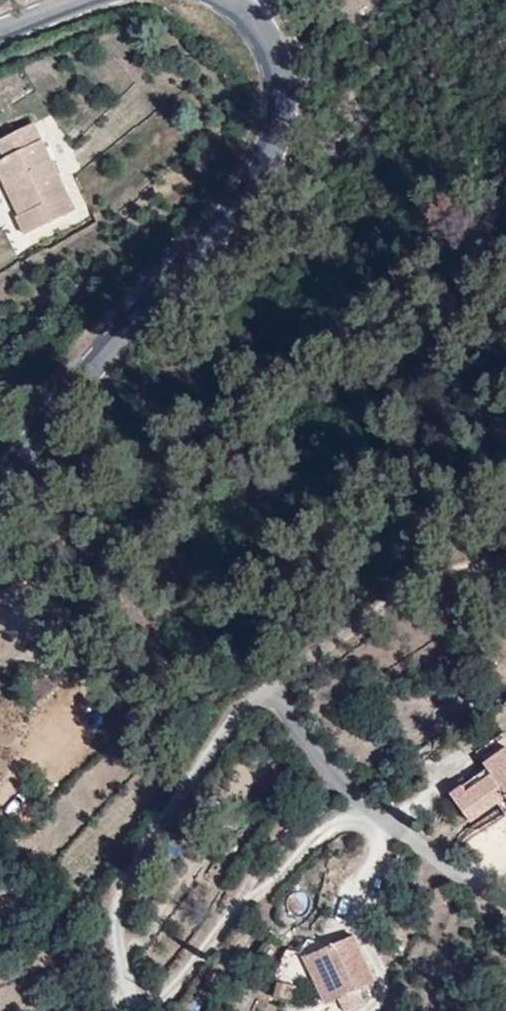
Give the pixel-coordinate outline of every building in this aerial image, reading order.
[(25,127),(13,131),(9,118),(21,114),(13,87),(0,91),(0,192),(41,178),(25,127)] [(13,131),(25,127),(21,114),(9,118),(13,131)] [(422,825),(458,804),(493,868),(505,859),(505,828),(487,790),(493,785),(488,774),(477,782),(461,753),(439,766),(442,770),(403,790),(422,825)] [(262,956),(281,985),(292,1001),(322,980),(293,936),(262,956)] [(268,997),(281,985),(262,956),(247,966),(268,997)]
